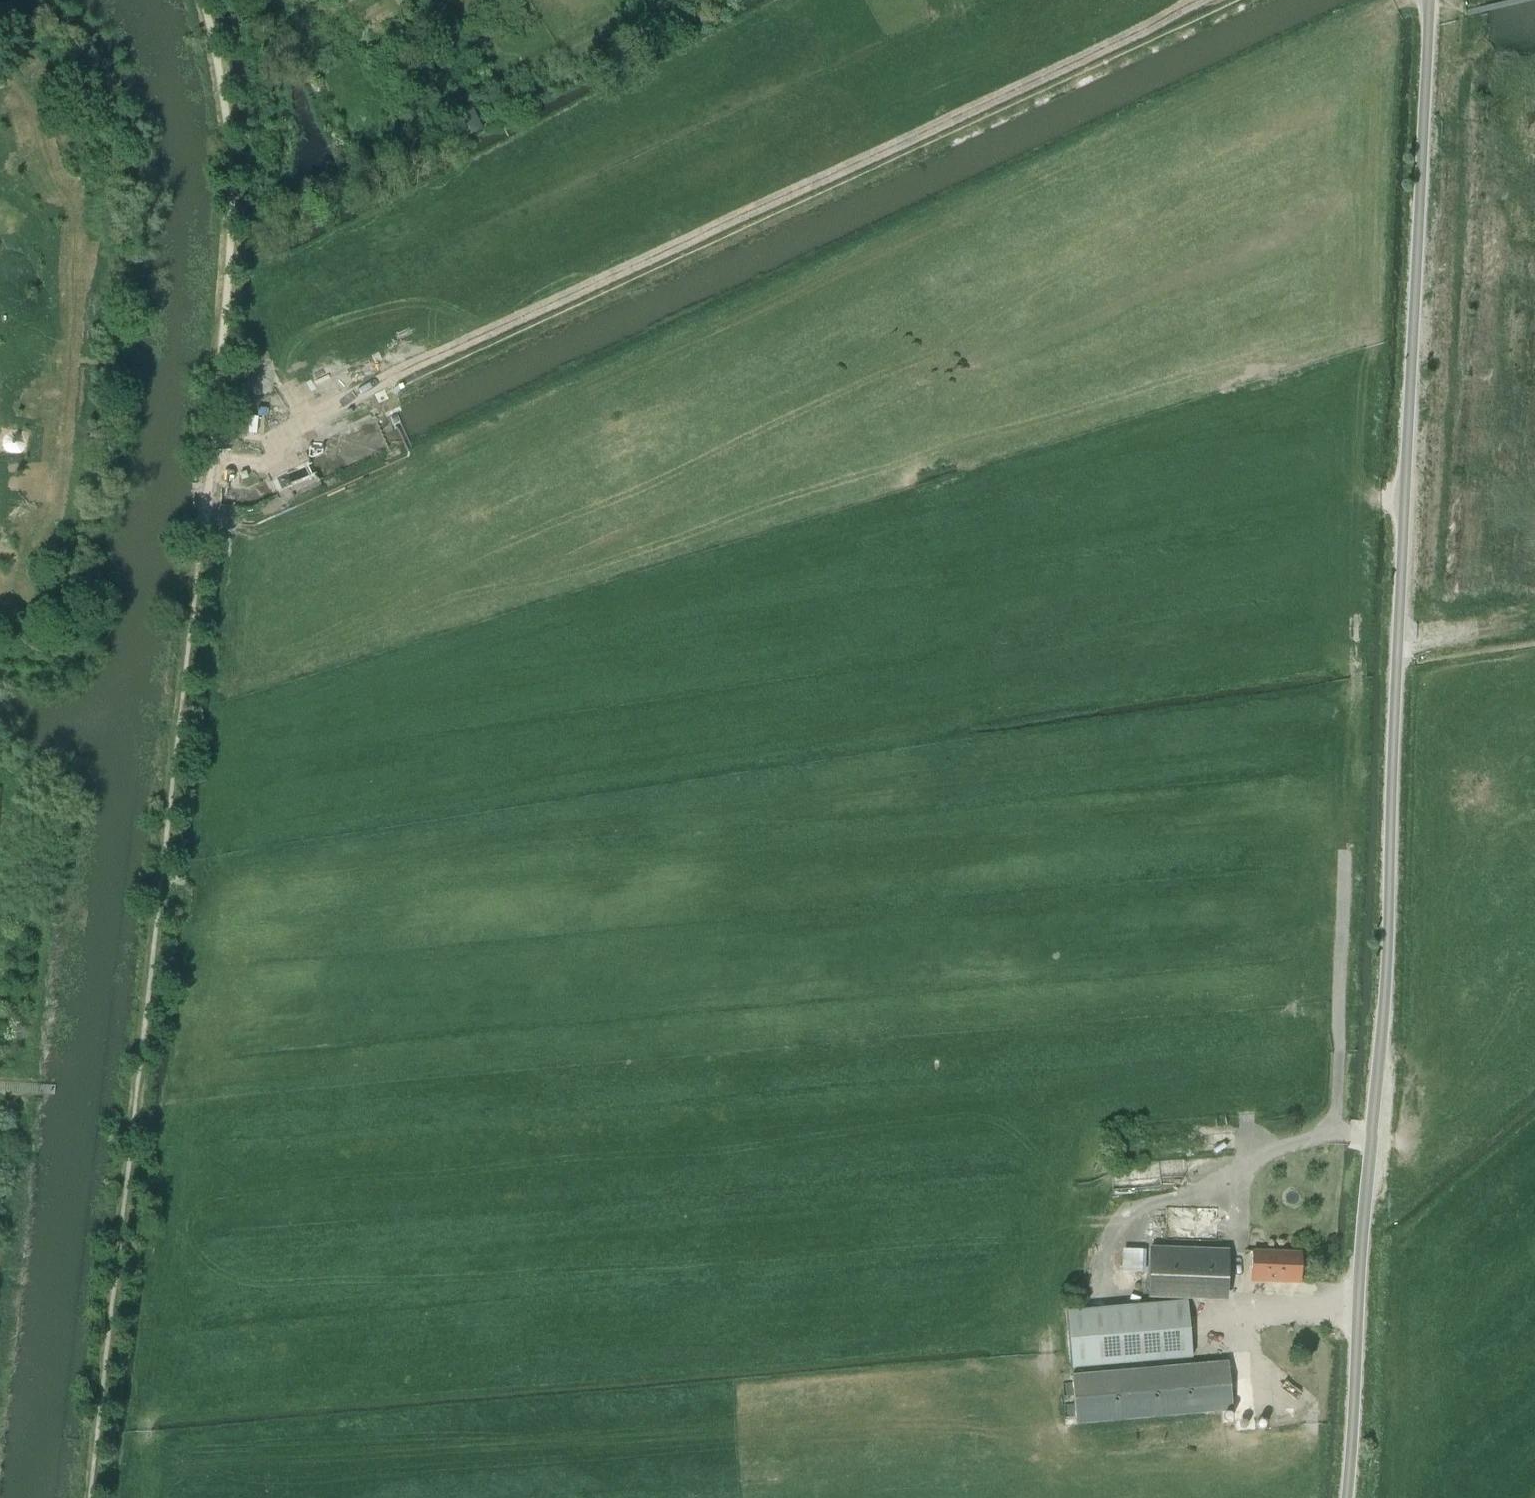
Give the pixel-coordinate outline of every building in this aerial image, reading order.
[(460,143),(484,131),(471,106),(448,117),(460,143)] [(33,453),(33,433),(10,432),(9,452),(33,453)] [(285,474),(276,479),(281,490),(291,486),(285,474)] [(1142,1271),(1143,1248),(1124,1247),(1123,1270),(1142,1271)] [(1226,1292),(1228,1250),(1150,1247),(1148,1289),(1226,1292)] [(1300,1283),(1301,1253),(1253,1251),(1251,1281),(1300,1283)] [(1186,1301),(1066,1311),(1071,1367),(1191,1357),(1186,1301)] [(1069,1375),(1073,1424),(1230,1411),(1226,1362),(1069,1375)]
